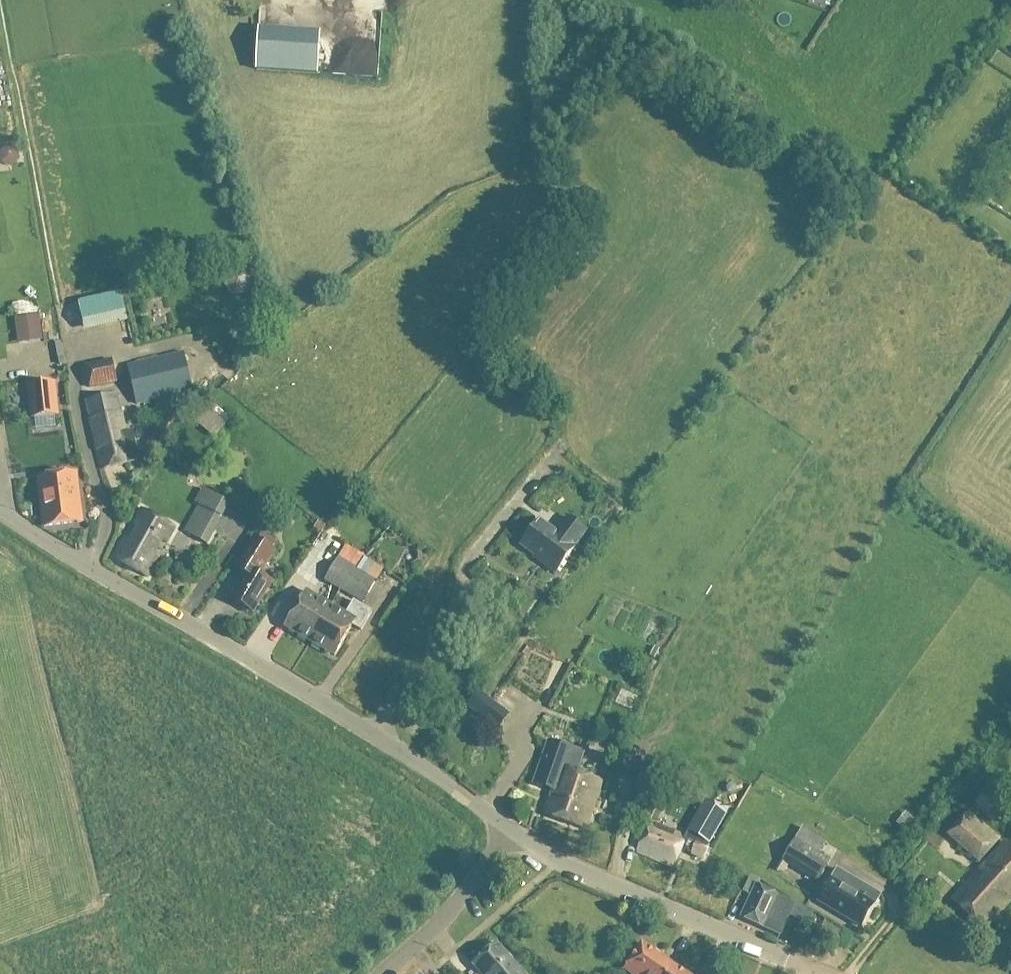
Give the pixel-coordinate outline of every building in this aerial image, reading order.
[(259,30),(256,69),(320,73),(322,34),(259,30)] [(125,323),(117,293),(78,303),(85,333),(125,323)] [(15,318),(17,338),(40,335),(38,315),(15,318)] [(182,352),(126,364),(136,405),(191,391),(182,352)] [(467,353),(459,362),(466,367),(473,358),(467,353)] [(88,389),(116,383),(112,359),(83,365),(88,389)] [(466,367),(459,362),(452,372),(458,377),(466,367)] [(28,385),(31,416),(55,414),(52,382),(28,385)] [(114,393),(84,400),(100,468),(138,460),(131,430),(124,432),(114,393)] [(227,422),(208,406),(194,422),(213,437),(227,422)] [(45,473),(40,455),(26,458),(31,477),(45,473)] [(81,521),(75,474),(38,478),(44,526),(81,521)] [(193,502),(197,505),(182,531),(207,544),(229,504),(201,488),(193,502)] [(161,540),(165,542),(174,527),(140,508),(131,523),(136,526),(128,539),(124,537),(112,558),(146,577),(158,555),(154,553),(161,540)] [(540,561),(555,572),(574,547),(572,546),(578,539),(562,527),(556,535),(538,521),(520,545),(541,560),(540,561)] [(322,532),(295,571),(315,585),(342,545),(322,532)] [(234,568),(243,574),(239,580),(241,581),(230,599),(233,600),(231,602),(249,614),(250,611),(252,612),(270,582),(258,575),(263,567),(273,551),(278,543),(262,533),(257,541),(253,538),(234,568)] [(339,589),(357,565),(361,558),(345,549),(340,557),(337,556),(323,581),(339,590),(339,589)] [(356,567),(357,565),(339,589),(339,590),(362,603),(382,570),(364,559),(359,568),(356,567)] [(309,640),(329,606),(305,591),(285,626),(309,640)] [(329,606),(309,640),(333,655),(351,625),(359,630),(370,611),(352,600),(344,614),(329,606)] [(497,730),(509,714),(477,690),(465,706),(497,730)] [(432,703),(422,716),(421,717),(431,724),(442,711),(432,703)] [(543,815),(583,829),(600,781),(558,766),(549,790),(551,791),(543,815)] [(665,781),(643,773),(641,773),(635,791),(659,800),(665,781)] [(989,787),(972,806),(990,820),(1006,800),(989,787)] [(707,846),(699,843),(713,814),(698,806),(686,832),(689,834),(688,838),(648,821),(636,851),(672,866),(680,848),(702,858),(706,849),(707,846)] [(978,862),(999,838),(968,811),(947,834),(978,862)] [(801,826),(794,838),(780,860),(817,882),(830,859),(819,853),(826,840),(801,826)] [(1003,841),(951,900),(983,928),(1010,897),(1010,848),(1003,841)] [(830,878),(817,900),(861,926),(874,905),(880,894),(836,868),(830,878)] [(742,891),(750,895),(740,918),(780,936),(795,902),(757,885),(760,880),(749,875),(742,891)] [(481,973),(523,973),(496,943),(472,964),(481,973)] [(670,964),(640,944),(623,970),(628,973),(663,973),(670,964)] [(670,964),(663,973),(685,973),(670,964)]
